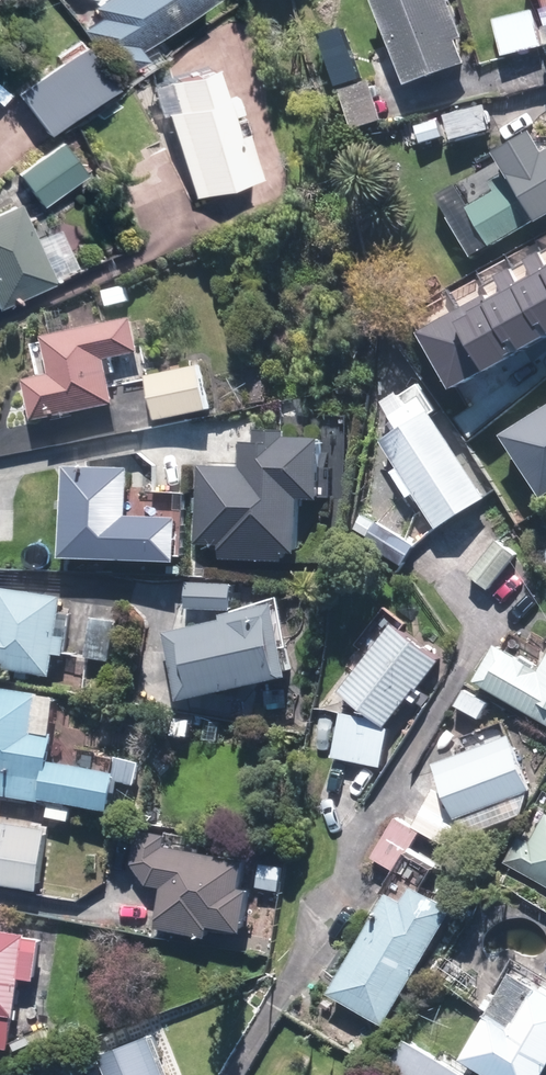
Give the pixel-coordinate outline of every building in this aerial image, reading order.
[(138,49),(202,0),(102,0),(92,7),(100,17),(82,30),(119,79),(146,59),(138,49)] [(449,0),(375,0),(408,86),(466,64),(457,41),(464,38),(449,0)] [(534,12),(495,22),(504,57),(543,48),(534,12)] [(14,92),(46,135),(112,86),(80,43),(14,92)] [(231,133),(207,65),(164,80),(174,110),(165,113),(193,196),(255,176),(239,130),(231,133)] [(383,121),(370,81),(342,90),(354,129),(383,121)] [(485,106),(446,117),(453,141),(492,129),(485,106)] [(437,121),(416,127),(421,144),(441,138),(437,121)] [(533,131),(497,153),(501,159),(437,197),(474,258),(538,220),(539,224),(545,220),(545,153),(533,131)] [(61,142),(18,173),(42,205),(85,174),(61,142)] [(33,239),(16,201),(0,208),(0,305),(52,281),(51,278),(74,267),(57,228),(33,239)] [(525,284),(545,321),(545,270),(525,284)] [(525,284),(495,302),(519,343),(529,338),(534,347),(545,341),(545,321),(525,284)] [(519,343),(495,302),(491,295),(462,312),(494,366),(500,371),(526,355),(519,343)] [(428,330),(460,388),(494,366),(462,312),(428,330)] [(34,421),(115,404),(106,360),(140,353),(133,319),(42,337),(50,376),(26,381),(34,421)] [(201,366),(148,377),(157,421),(210,410),(201,366)] [(501,435),(538,495),(545,490),(545,407),(501,435)] [(488,500),(432,411),(384,442),(439,530),(488,500)] [(300,499),(320,499),(322,438),(287,437),(287,430),(256,430),(256,443),(242,443),(241,467),(199,466),(197,544),(221,545),(221,560),(285,561),(285,553),(299,553),(300,499)] [(178,560),(179,517),(128,516),(129,469),(65,467),(62,556),(178,560)] [(415,546),(378,523),(366,542),(403,565),(415,546)] [(472,576),(490,590),(517,554),(499,541),(472,576)] [(232,610),(233,584),(189,583),(188,608),(232,610)] [(67,637),(58,636),(63,596),(0,587),(0,669),(52,676),(55,653),(64,655),(67,637)] [(164,632),(179,701),(291,676),(275,607),(164,632)] [(111,660),(116,621),(92,618),(87,657),(111,660)] [(392,724),(390,723),(441,660),(394,623),(341,690),(380,721),(342,713),(333,756),(383,766),(392,724)] [(477,682),(545,722),(545,664),(542,670),(499,644),(477,682)] [(42,802),(42,800),(112,811),(118,773),(49,762),(53,736),(33,733),(39,695),(0,689),(0,795),(42,802)] [(508,737),(439,762),(460,818),(529,793),(508,737)] [(430,807),(420,824),(454,845),(465,828),(430,807)] [(531,842),(521,836),(506,863),(545,886),(545,816),(531,842)] [(419,832),(397,819),(373,858),(396,872),(419,832)] [(0,822),(0,885),(38,891),(48,829),(0,822)] [(140,830),(134,868),(149,885),(162,887),(158,919),(156,929),(208,937),(210,926),(245,932),(251,888),(243,887),(247,861),(177,850),(179,836),(140,830)] [(283,868),(262,864),(258,888),(279,891),(283,868)] [(331,994),(385,1026),(455,908),(416,885),(406,902),(391,893),(331,994)] [(9,1049),(13,1017),(16,1017),(21,979),(35,980),(40,941),(26,939),(27,935),(0,932),(0,1047),(9,1049)] [(545,1073),(545,989),(514,971),(461,1061),(484,1074),(545,1074),(545,1073)] [(153,1036),(100,1056),(107,1074),(168,1074),(153,1036)] [(409,1038),(390,1067),(402,1074),(465,1074),(409,1038)]
